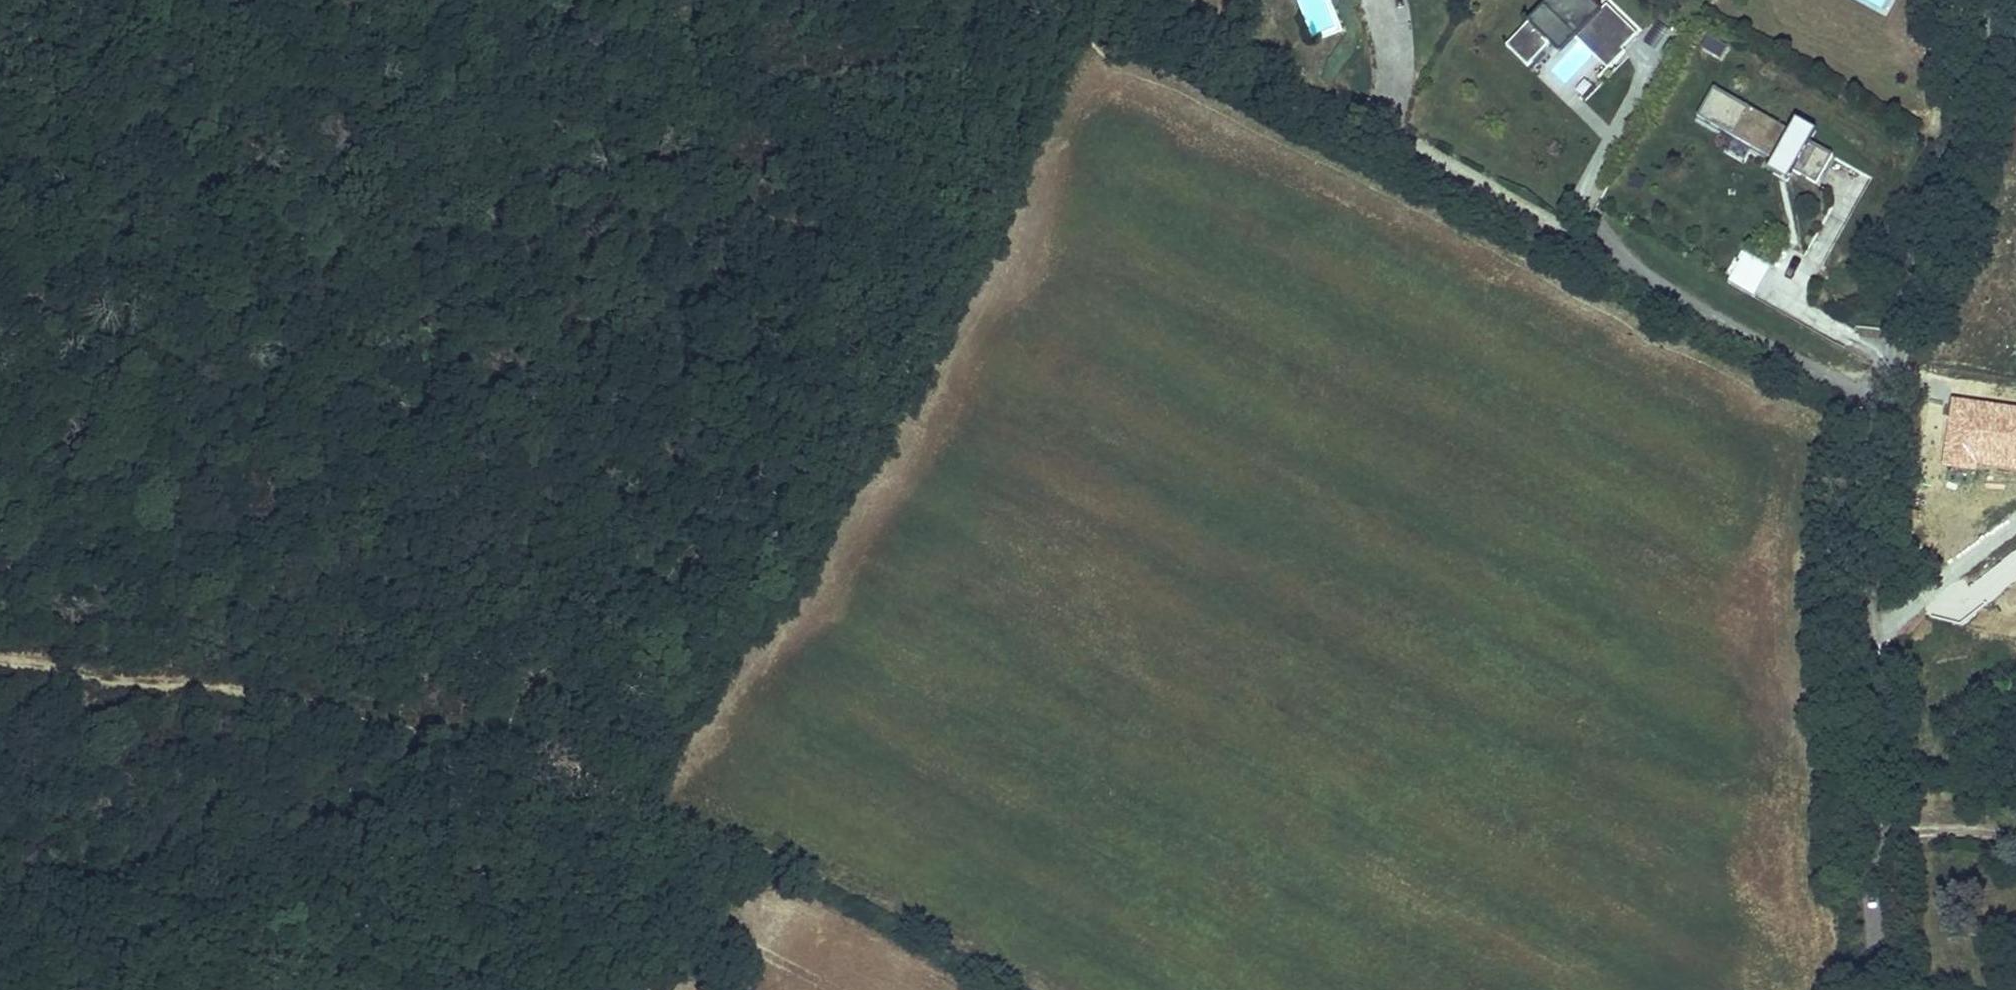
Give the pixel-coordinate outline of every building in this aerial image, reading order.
[(1336,31),(1325,0),(1295,0),(1310,41),(1336,31)] [(1589,22),(1566,0),(1550,0),(1504,49),(1526,70),(1548,46),(1563,31),(1573,41),(1576,44),(1591,58),(1606,72),(1622,55),(1620,52),(1635,37),(1604,7),(1598,13),(1589,22)] [(1584,0),(1566,0),(1589,22),(1598,13),(1584,0)] [(1558,56),(1573,41),(1563,31),(1548,46),(1558,56)] [(1832,158),(1809,145),(1816,133),(1796,122),(1789,133),(1712,90),(1697,119),(1773,162),(1767,173),(1787,184),(1793,173),(1816,186),(1832,158)] [(1754,299),(1772,269),(1746,254),(1728,285),(1754,299)]
